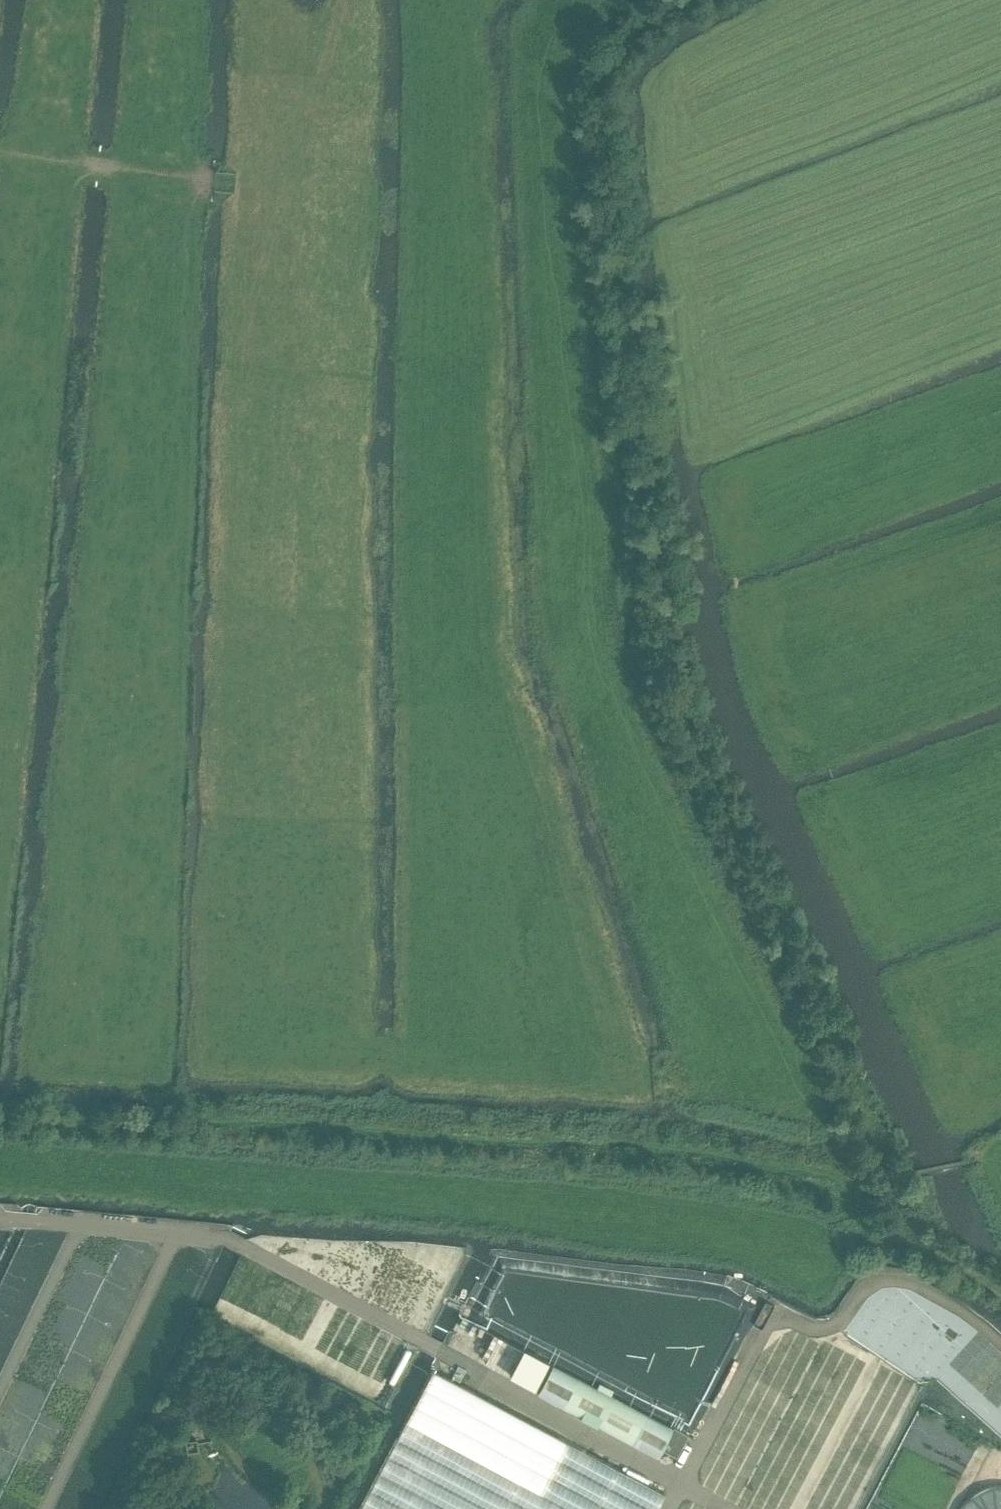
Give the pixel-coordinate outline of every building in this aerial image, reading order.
[(462,1319),(459,1325),(468,1331),(472,1324),(462,1319)] [(562,1407),(633,1444),(658,1457),(662,1449),(676,1457),(688,1435),(673,1428),(673,1429),(648,1416),(577,1379),(553,1366),(538,1394),(562,1407)] [(362,1508),(660,1508),(668,1494),(435,1371),(362,1508)]
